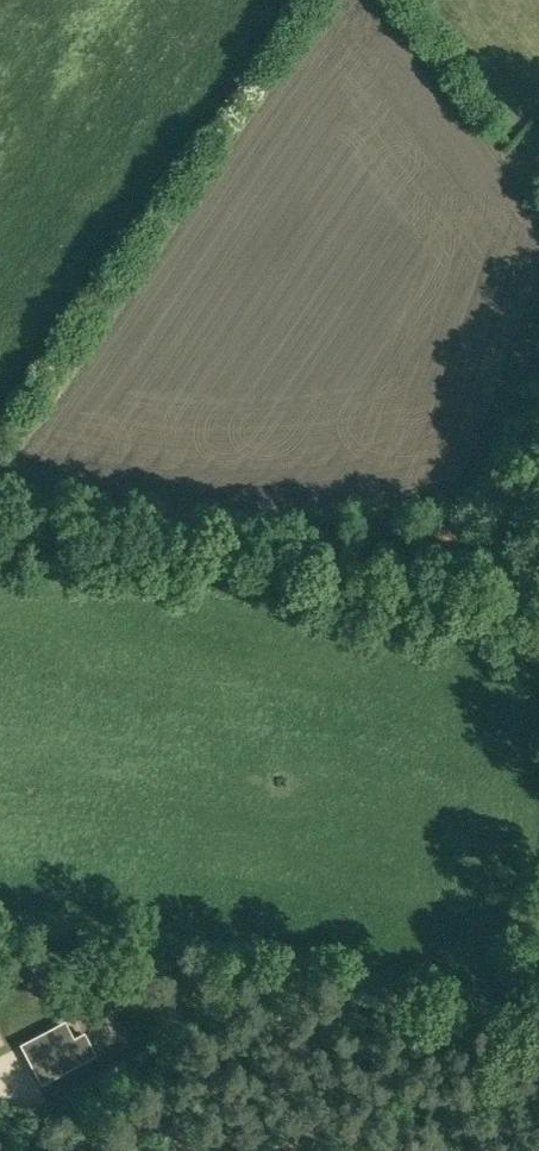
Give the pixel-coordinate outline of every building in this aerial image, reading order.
[(51,1029),(23,1044),(42,1081),(95,1053),(84,1034),(61,1046),(51,1029)]
